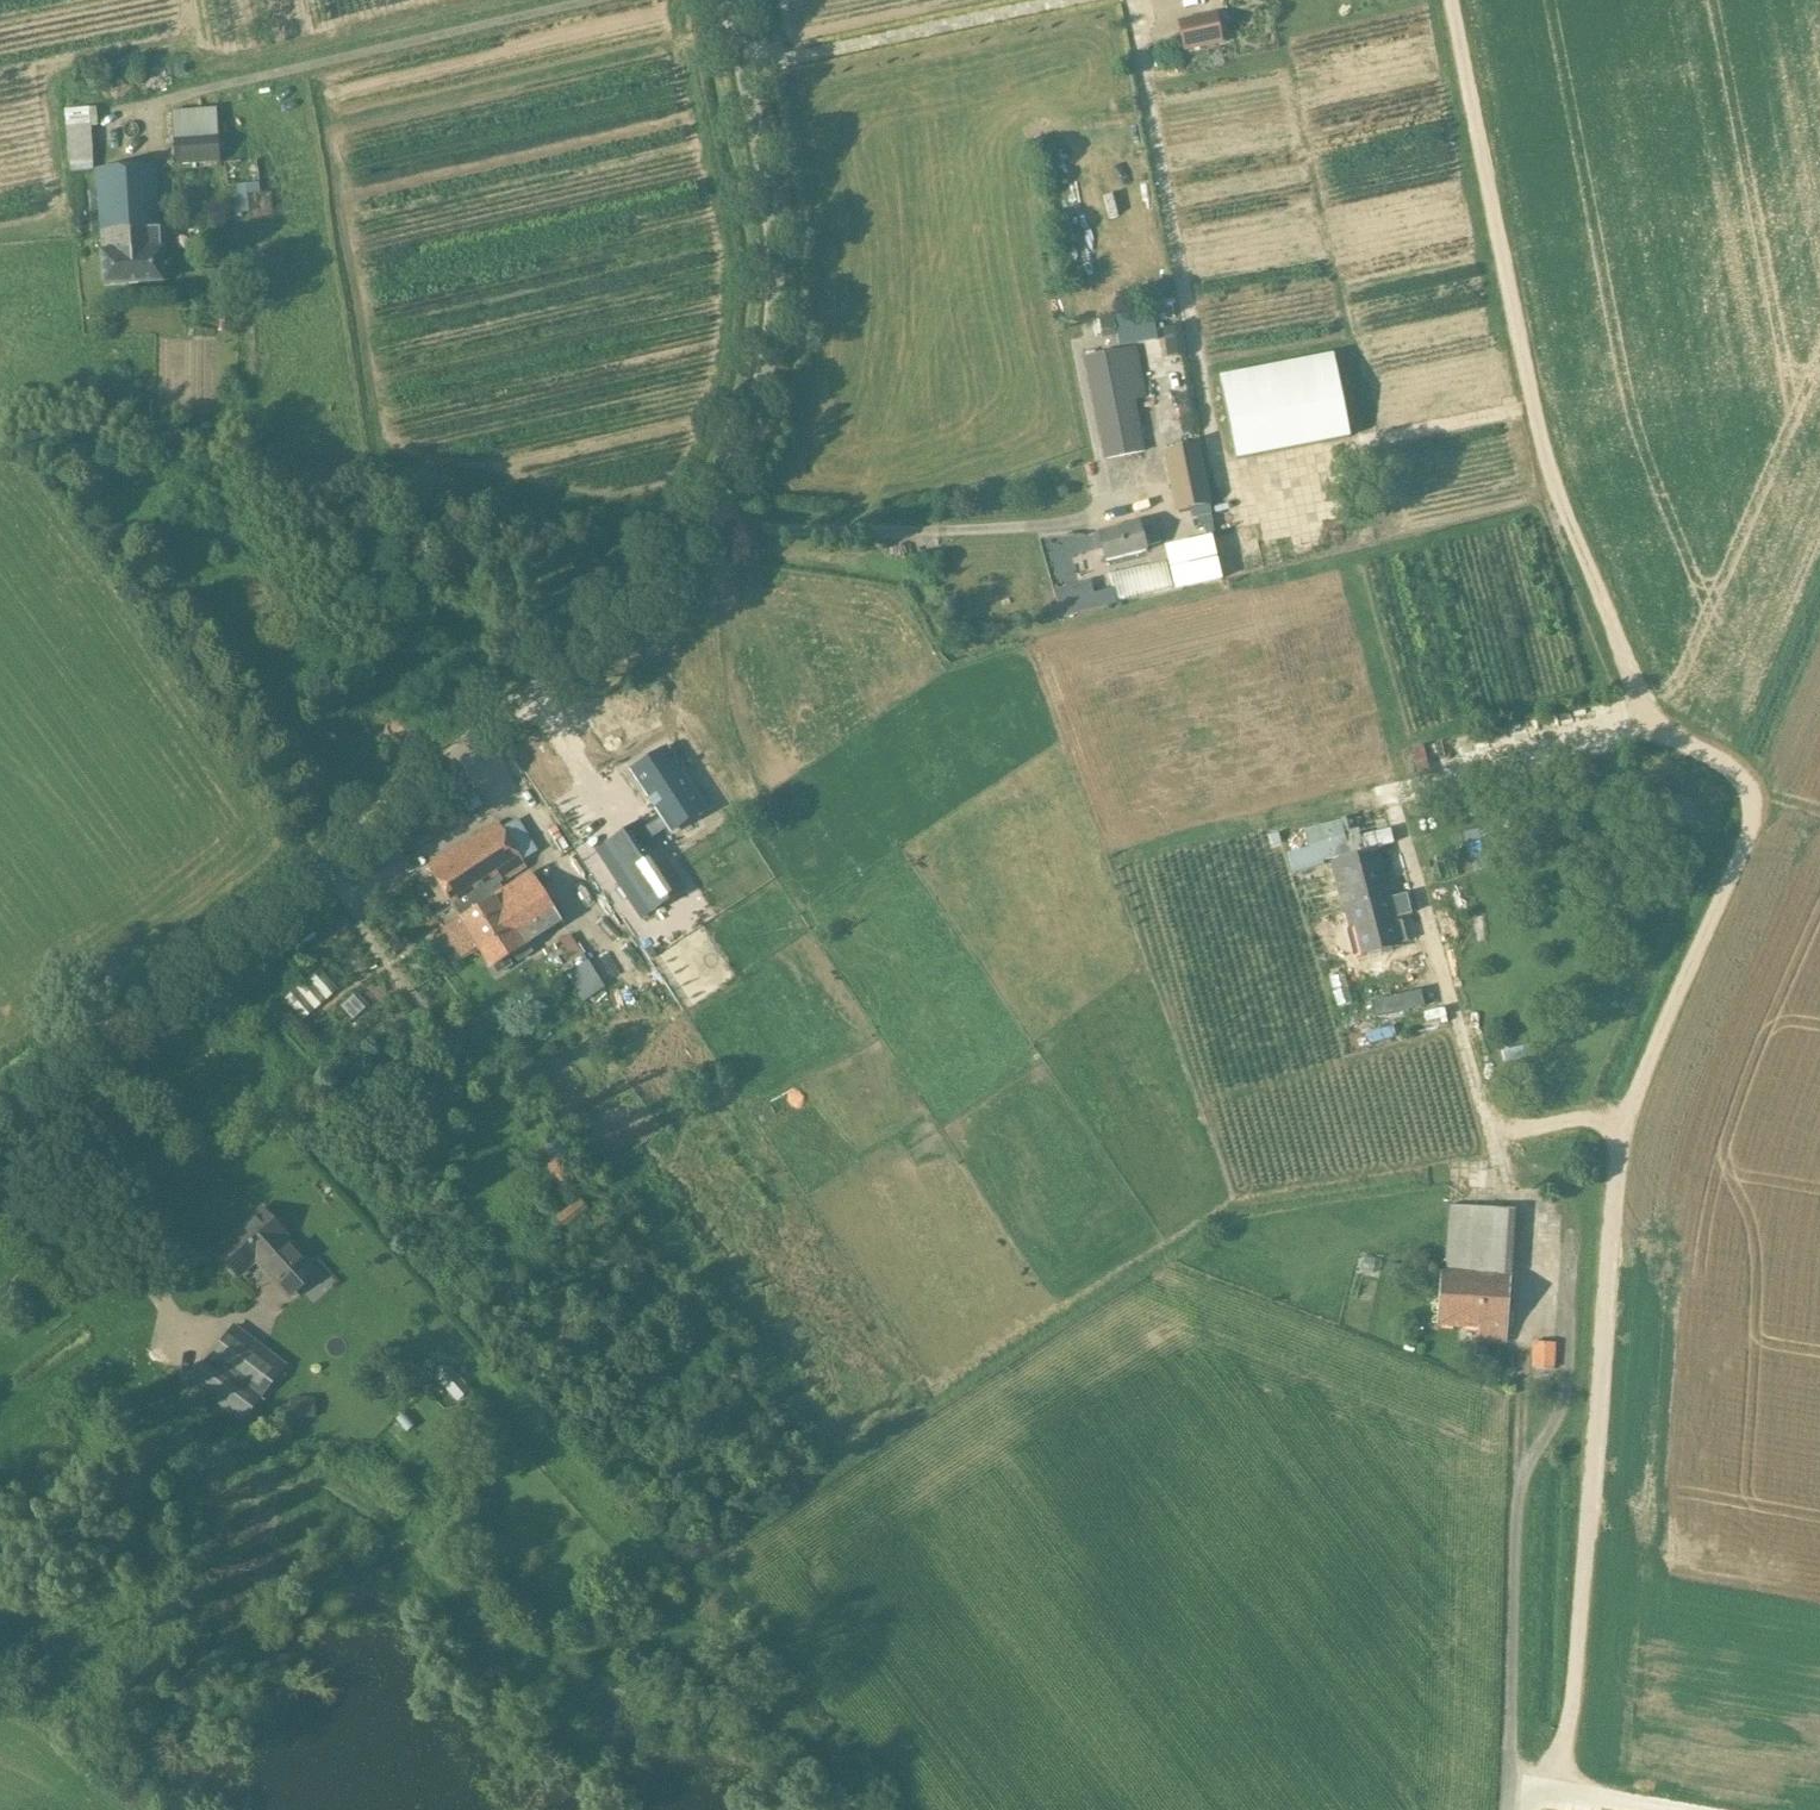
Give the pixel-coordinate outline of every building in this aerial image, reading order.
[(1184,53),(1221,45),(1215,14),(1178,22),(1184,53)] [(98,126),(97,108),(89,109),(65,110),(66,128),(90,127),(98,126)] [(174,165),(220,163),(216,109),(171,112),(174,165)] [(94,167),(102,253),(104,286),(164,282),(162,249),(157,164),(94,167)] [(250,192),(263,191),(262,180),(233,183),(236,213),(252,211),(250,192)] [(1155,330),(1151,311),(1099,319),(1102,339),(1155,330)] [(1083,358),(1104,460),(1145,452),(1135,404),(1149,401),(1139,349),(1124,351),(1124,349),(1083,358)] [(1333,353),(1219,375),(1237,459),(1350,437),(1333,353)] [(1194,432),(1192,422),(1182,424),(1183,433),(1194,432)] [(1199,445),(1162,452),(1174,513),(1211,506),(1199,445)] [(1216,536),(1211,515),(1213,514),(1211,506),(1190,510),(1192,519),(1197,518),(1200,528),(1204,527),(1206,538),(1213,536),(1216,536)] [(1106,562),(1145,551),(1144,547),(1160,543),(1155,525),(1140,529),(1138,524),(1099,534),(1106,562)] [(1209,543),(1169,552),(1175,587),(1218,577),(1209,543)] [(1055,596),(1062,621),(1099,611),(1092,586),(1055,596)] [(669,833),(706,808),(667,750),(629,775),(669,833)] [(571,834),(644,973),(688,950),(614,811),(571,834)] [(497,820),(425,866),(454,913),(466,906),(471,914),(459,921),(478,951),(513,929),(494,899),(502,893),(497,886),(527,867),(497,820)] [(1341,909),(1391,897),(1379,850),(1351,858),(1341,820),(1303,830),(1308,847),(1288,852),(1293,872),(1326,863),(1325,861),(1328,860),(1341,909)] [(532,875),(502,894),(502,893),(494,899),(513,929),(478,951),(490,970),(515,954),(520,962),(534,952),(529,945),(564,924),(532,875)] [(1341,909),(1326,912),(1329,922),(1343,918),(1345,925),(1343,927),(1351,955),(1408,940),(1401,911),(1411,908),(1407,894),(1391,897),(1341,909)] [(570,934),(558,941),(568,958),(580,951),(570,934)] [(580,1001),(602,985),(588,961),(565,975),(580,1001)] [(285,998),(305,1020),(340,988),(320,966),(285,998)] [(1420,991),(1371,1002),(1375,1017),(1424,1006),(1420,991)] [(364,1009),(353,996),(340,1007),(351,1020),(364,1009)] [(1435,1016),(1407,1023),(1410,1036),(1438,1029),(1435,1016)] [(1386,1029),(1349,1039),(1352,1052),(1389,1042),(1386,1029)] [(545,1149),(559,1185),(579,1177),(569,1150),(565,1152),(562,1143),(545,1149)] [(563,1229),(589,1209),(580,1198),(554,1218),(563,1229)] [(1510,1276),(1506,1276),(1511,1209),(1449,1205),(1444,1272),(1440,1272),(1437,1326),(1479,1328),(1478,1342),(1506,1344),(1510,1276)] [(264,1255),(288,1281),(297,1290),(315,1273),(307,1264),(308,1262),(285,1237),(287,1235),(261,1207),(215,1249),(240,1277),(264,1255)] [(1400,1277),(1402,1265),(1390,1263),(1388,1275),(1400,1277)] [(280,1366),(231,1329),(193,1378),(241,1416),(280,1366)] [(1532,1368),(1555,1369),(1556,1343),(1533,1341),(1532,1368)] [(472,1389),(449,1365),(435,1377),(438,1380),(449,1391),(459,1402),(472,1389)] [(316,1418),(315,1397),(291,1398),(291,1419),(316,1418)] [(415,1426),(405,1412),(396,1419),(407,1432),(415,1426)]
